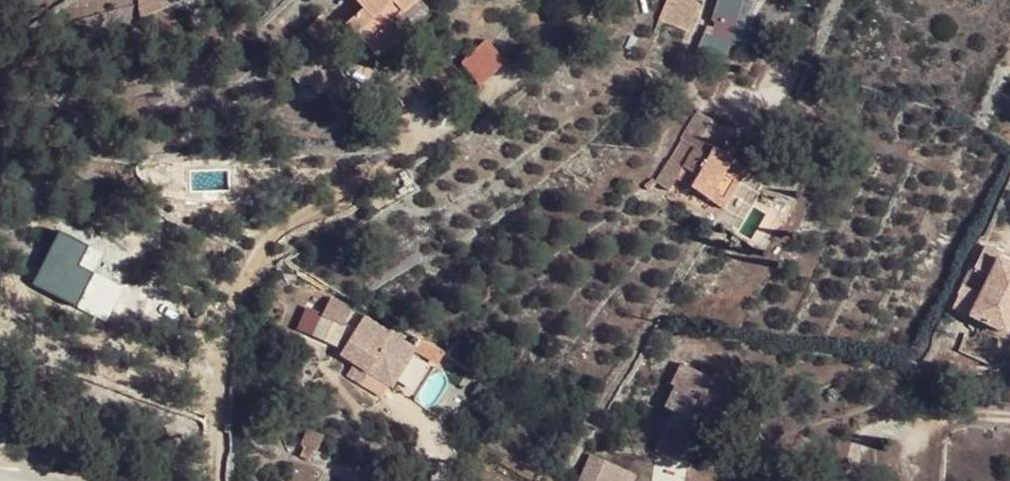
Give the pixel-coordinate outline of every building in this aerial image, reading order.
[(140,14),(161,10),(159,0),(137,0),(140,14)] [(412,21),(433,1),(432,0),(365,0),(373,9),(357,26),(381,52),(397,36),(386,23),(400,10),(412,21)] [(688,33),(700,1),(696,0),(663,0),(655,21),(688,33)] [(735,22),(753,25),(758,0),(740,0),(735,22)] [(397,36),(412,21),(400,10),(386,23),(397,36)] [(750,55),(761,62),(772,48),(740,23),(730,37),(721,32),(709,49),(737,70),(750,55)] [(407,46),(397,36),(381,52),(389,62),(407,46)] [(479,85),(507,60),(485,36),(457,61),(479,85)] [(716,211),(746,171),(694,130),(655,181),(668,192),(679,179),(716,211)] [(985,246),(973,266),(970,265),(956,290),(957,292),(950,309),(1005,333),(1009,323),(1009,269),(997,262),(1000,256),(985,246)] [(343,327),(352,309),(329,298),(320,315),(343,327)] [(353,366),(366,375),(381,352),(354,333),(339,356),(353,366)] [(721,411),(728,395),(705,383),(707,377),(674,360),(664,384),(668,387),(658,409),(664,411),(659,423),(698,442),(715,407),(721,411)] [(358,388),(366,375),(353,366),(345,379),(358,388)] [(705,383),(728,395),(734,383),(710,371),(707,377),(705,383)] [(726,413),(721,411),(715,407),(698,442),(708,447),(726,413)] [(635,471),(585,454),(576,480),(631,480),(635,471)]
